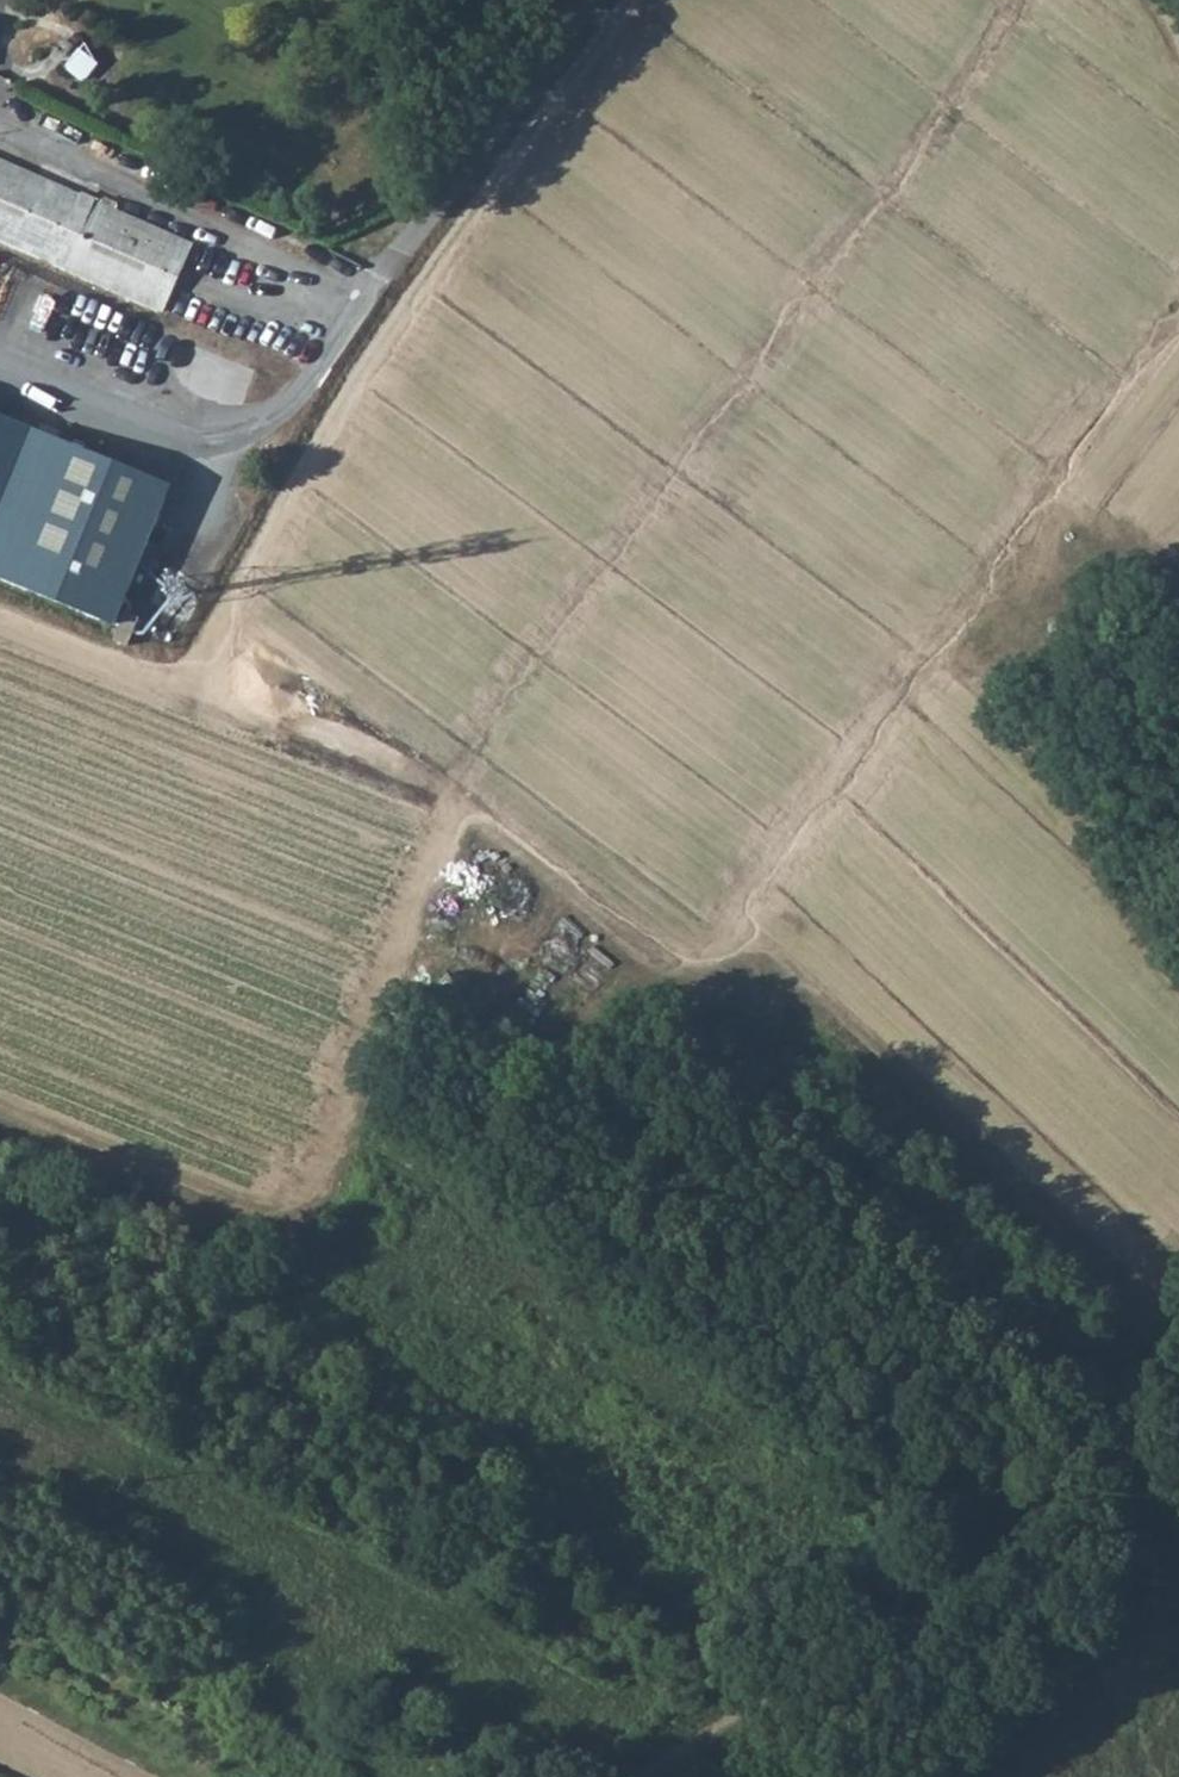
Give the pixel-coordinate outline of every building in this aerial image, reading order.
[(193,242),(0,157),(0,237),(166,308),(193,242)] [(114,622),(139,563),(151,568),(157,551),(146,547),(171,486),(0,418),(0,576),(114,622)] [(127,609),(116,636),(130,642),(141,614),(127,609)]
